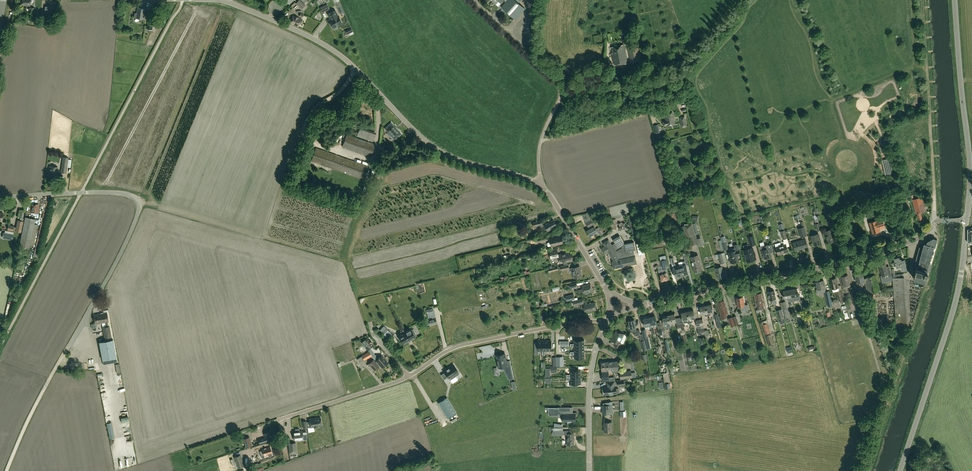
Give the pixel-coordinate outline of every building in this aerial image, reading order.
[(296,3),(302,9),(305,5),(304,4),(307,0),(298,0),(296,3)] [(519,3),(521,0),(508,0),(501,7),(516,20),(526,9),(519,3)] [(322,12),(329,9),(327,4),(320,7),(322,12)] [(45,17),(53,18),(54,8),(46,7),(45,17)] [(134,18),(143,20),(145,10),(138,8),(137,14),(135,13),(134,18)] [(147,8),(145,13),(146,13),(145,16),(152,17),(152,16),(156,17),(157,10),(153,9),(147,8)] [(335,10),(328,14),(329,17),(330,17),(331,19),(329,20),(333,28),(334,29),(335,29),(337,29),(337,27),(336,26),(340,24),(341,22),(338,16),(335,10)] [(290,24),(298,27),(301,20),(294,17),(293,16),(290,24)] [(628,63),(624,44),(612,47),(613,53),(612,53),(614,65),(628,63)] [(628,49),(630,63),(641,61),(638,47),(628,49)] [(675,124),(672,112),(664,114),(666,121),(663,121),(663,126),(667,125),(667,126),(675,124)] [(348,115),(344,122),(347,123),(349,119),(351,120),(352,117),(348,115)] [(401,132),(391,121),(385,127),(388,131),(387,132),(390,135),(391,134),(395,138),(401,132)] [(376,133),(360,127),(357,136),(373,142),(376,133)] [(342,147),(371,157),(375,144),(347,135),(342,147)] [(311,162),(363,180),(368,166),(316,148),(311,162)] [(57,167),(50,166),(48,176),(56,177),(57,167)] [(923,219),(921,212),(922,211),(921,207),(923,206),(922,202),(923,202),(922,200),(921,200),(920,197),(916,198),(917,202),(913,203),(916,213),(916,212),(919,220),(923,219)] [(35,212),(35,214),(38,214),(38,212),(39,212),(39,204),(31,205),(31,213),(35,212)] [(903,215),(901,206),(894,207),(895,217),(903,215)] [(826,214),(829,227),(834,226),(831,213),(826,214)] [(628,215),(631,226),(638,224),(635,214),(628,215)] [(884,226),(881,215),(874,217),(875,221),(869,223),(873,233),(880,231),(879,229),(881,228),(881,227),(884,226)] [(19,246),(29,248),(35,219),(25,217),(19,246)] [(586,231),(590,236),(597,232),(601,236),(602,235),(598,228),(596,229),(593,224),(594,224),(591,219),(585,223),(588,227),(589,227),(590,229),(586,231)] [(22,233),(24,221),(17,220),(15,231),(22,233)] [(533,223),(525,225),(526,229),(532,228),(532,231),(535,231),(534,226),(543,224),(542,220),(532,222),(533,223)] [(553,220),(544,225),(548,231),(557,226),(553,220)] [(697,238),(696,234),(695,234),(692,223),(684,224),(684,226),(682,226),(685,238),(689,236),(692,246),(698,245),(697,238)] [(638,224),(631,226),(633,237),(640,235),(638,224)] [(787,238),(785,230),(784,230),(783,226),(779,227),(780,230),(781,230),(781,231),(780,231),(783,239),(787,238)] [(807,236),(804,226),(798,228),(800,237),(807,236)] [(824,231),(828,242),(835,240),(831,229),(824,231)] [(3,232),(2,237),(12,239),(13,232),(5,231),(5,233),(3,232)] [(811,236),(814,245),(821,243),(818,234),(811,236)] [(550,239),(552,246),(563,244),(562,236),(550,239)] [(612,261),(614,269),(637,264),(635,256),(634,256),(633,250),(636,249),(634,242),(624,244),(620,236),(613,239),(615,244),(612,246),(609,240),(603,243),(605,246),(601,248),(605,254),(608,252),(613,260),(612,261)] [(928,272),(927,272),(934,247),(935,247),(937,240),(933,238),(928,242),(927,245),(924,244),(923,248),(918,267),(917,268),(916,268),(914,278),(925,281),(928,272)] [(805,239),(793,243),(795,251),(802,249),(802,248),(808,246),(805,239)] [(728,252),(731,262),(738,261),(737,255),(740,254),(739,250),(738,244),(733,245),(735,250),(728,252)] [(786,244),(782,245),(776,247),(778,255),(788,252),(786,244)] [(761,249),(764,259),(772,257),(770,253),(773,252),(771,245),(768,246),(768,245),(764,245),(763,245),(760,246),(760,247),(760,248),(761,249)] [(744,250),(747,262),(756,259),(752,247),(744,250)] [(923,248),(920,247),(914,267),(918,267),(923,248)] [(560,263),(573,260),(571,252),(559,255),(558,251),(550,253),(552,261),(559,259),(560,263)] [(718,254),(720,264),(727,262),(724,252),(718,254)] [(540,263),(548,261),(546,254),(535,257),(536,261),(539,260),(540,263)] [(698,255),(690,257),(694,272),(702,270),(698,255)] [(682,276),(679,266),(676,267),(675,263),(673,257),(670,258),(672,264),(675,277),(682,276)] [(902,260),(901,259),(899,260),(899,257),(894,259),(895,262),(893,263),(894,266),(896,265),(897,267),(901,266),(902,269),(902,271),(907,269),(906,265),(905,259),(903,260),(902,260)] [(663,269),(658,270),(659,272),(660,272),(660,274),(659,274),(661,281),(668,279),(667,272),(666,272),(666,269),(667,269),(667,268),(668,267),(667,259),(661,261),(663,269)] [(853,275),(858,273),(854,260),(849,262),(853,275)] [(679,266),(682,276),(688,274),(685,261),(682,261),(683,265),(679,266)] [(885,263),(879,265),(882,276),(888,274),(888,276),(891,275),(890,268),(887,269),(885,263)] [(574,278),(582,276),(580,266),(572,268),(574,278)] [(722,266),(715,268),(718,279),(725,277),(722,266)] [(855,275),(857,282),(858,285),(859,284),(860,285),(863,284),(863,283),(865,283),(867,288),(865,289),(865,292),(871,291),(878,289),(874,275),(867,277),(864,278),(862,273),(855,275)] [(902,274),(893,275),(896,328),(906,327),(903,278),(902,278),(902,274)] [(848,275),(842,276),(840,277),(843,289),(851,287),(850,284),(848,275)] [(832,289),(839,287),(837,277),(830,279),(832,289)] [(817,281),(817,282),(816,282),(818,290),(819,293),(825,292),(828,307),(832,306),(829,291),(826,291),(825,288),(824,280),(819,281),(817,281)] [(582,286),(584,294),(586,293),(586,294),(589,294),(589,292),(592,292),(590,284),(582,286)] [(849,288),(853,303),(857,302),(853,287),(849,288)] [(792,297),(790,290),(783,291),(785,298),(791,297),(791,300),(792,299),(792,297)] [(755,294),(757,306),(758,310),(763,309),(763,305),(761,293),(755,294)] [(748,305),(745,305),(743,296),(736,298),(738,307),(740,306),(741,311),(749,310),(748,305)] [(717,303),(721,315),(720,316),(721,319),(727,318),(725,314),(728,313),(724,300),(717,303)] [(790,317),(785,301),(781,302),(785,319),(790,317)] [(583,305),(585,312),(596,310),(594,302),(583,305)] [(708,316),(706,305),(700,307),(701,314),(705,314),(705,316),(708,316)] [(785,322),(782,308),(776,310),(780,323),(785,322)] [(690,323),(687,311),(681,313),(683,322),(685,323),(687,322),(687,323),(689,324),(690,323)] [(671,326),(668,315),(662,317),(664,324),(660,325),(661,328),(664,339),(666,338),(665,333),(666,333),(665,328),(671,327),(670,326),(671,326)] [(655,316),(649,317),(651,328),(652,332),(655,331),(654,327),(657,326),(655,316)] [(651,328),(649,317),(643,319),(645,327),(648,326),(649,328),(651,328)] [(102,318),(94,320),(95,324),(105,322),(106,327),(103,328),(105,338),(111,337),(109,327),(108,327),(108,322),(108,318),(102,319),(102,318)] [(702,319),(699,320),(702,334),(705,334),(706,336),(709,336),(708,330),(704,331),(703,325),(702,319)] [(635,336),(639,335),(640,335),(639,330),(636,331),(636,327),(634,320),(628,321),(630,329),(630,328),(631,332),(634,332),(635,336)] [(774,344),(766,320),(761,322),(769,346),(774,344)] [(411,328),(404,332),(403,330),(409,341),(416,337),(415,336),(416,335),(414,332),(413,329),(412,330),(411,328)] [(409,341),(403,330),(400,332),(401,333),(398,335),(399,337),(398,337),(400,342),(401,341),(403,345),(409,341)] [(624,334),(616,331),(614,337),(613,336),(611,340),(615,342),(614,346),(620,348),(622,344),(620,343),(624,334)] [(371,343),(372,342),(370,340),(369,340),(367,338),(361,342),(368,350),(373,346),(371,343)] [(103,341),(107,361),(117,360),(113,339),(103,341)] [(369,351),(361,356),(364,361),(372,356),(369,351)] [(503,354),(502,354),(496,355),(499,367),(503,366),(504,366),(504,368),(509,379),(513,378),(511,367),(510,367),(510,365),(511,365),(510,360),(506,361),(505,354),(503,354)] [(376,361),(382,368),(388,363),(381,356),(376,361)] [(374,370),(378,367),(373,360),(367,365),(369,367),(370,366),(374,370)] [(619,361),(610,362),(611,369),(611,370),(619,369),(619,361)] [(611,369),(610,362),(601,363),(602,371),(611,370),(611,369)] [(459,371),(449,377),(454,386),(464,380),(459,371)] [(632,371),(619,372),(620,379),(632,378),(632,371)] [(567,380),(571,380),(571,387),(578,387),(578,384),(581,384),(581,377),(567,377),(567,380)] [(608,386),(609,388),(605,388),(605,389),(605,390),(605,391),(606,392),(606,395),(610,394),(610,396),(613,396),(614,395),(613,394),(617,394),(617,393),(619,393),(620,392),(619,390),(618,389),(616,389),(616,387),(615,387),(615,386),(624,385),(624,381),(608,383),(608,386)] [(438,402),(448,418),(456,412),(447,397),(438,402)] [(603,405),(603,414),(612,414),(612,405),(603,405)] [(572,422),(575,422),(575,413),(572,413),(572,407),(558,407),(558,408),(555,408),(549,408),(549,407),(548,407),(548,414),(549,414),(563,414),(563,418),(563,422),(567,422),(567,423),(568,423),(572,423),(572,422)] [(303,429),(322,426),(320,417),(309,419),(310,422),(306,423),(306,421),(302,422),(303,429)] [(604,422),(604,432),(612,432),(612,422),(604,422)] [(294,440),(303,439),(302,431),(299,431),(299,429),(295,429),(295,432),(293,432),(294,440)] [(567,444),(574,444),(574,434),(571,434),(571,431),(565,431),(565,435),(567,435),(567,444)] [(271,440),(269,432),(264,434),(265,438),(258,440),(259,444),(266,442),(271,440)] [(252,445),(249,437),(243,439),(246,448),(252,445)] [(260,452),(262,458),(265,458),(264,456),(272,454),(270,447),(262,449),(262,451),(260,452)] [(234,457),(238,468),(244,466),(240,455),(234,457)]
